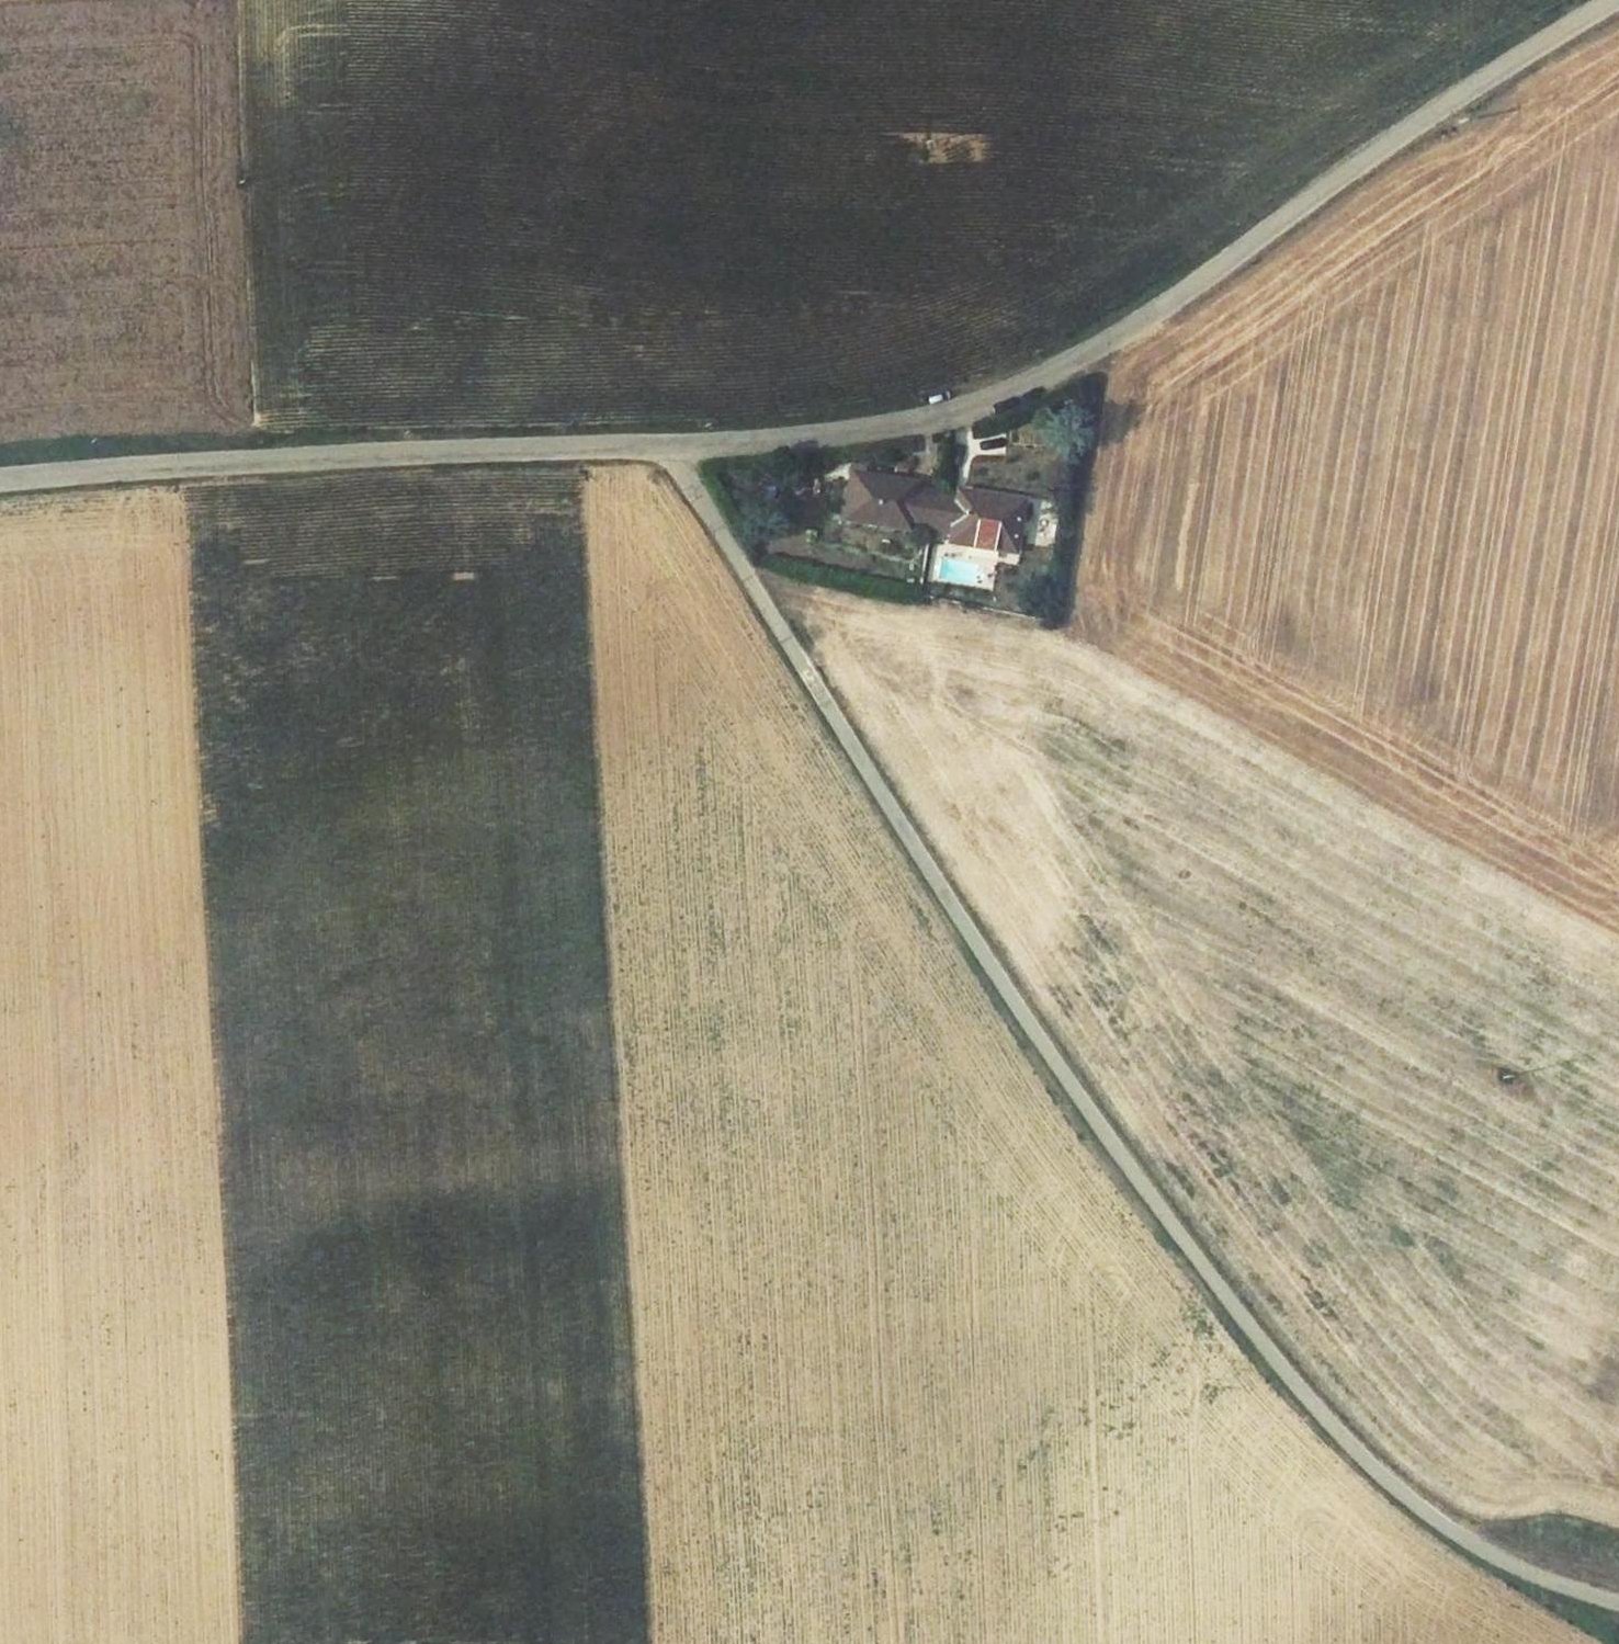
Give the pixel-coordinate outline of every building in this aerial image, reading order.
[(839,517),(904,528),(905,521),(926,524),(934,475),(913,472),(914,465),(851,454),(839,517)] [(934,475),(926,524),(953,528),(950,546),(1012,556),(1025,475),(963,464),(961,479),(934,475)]
